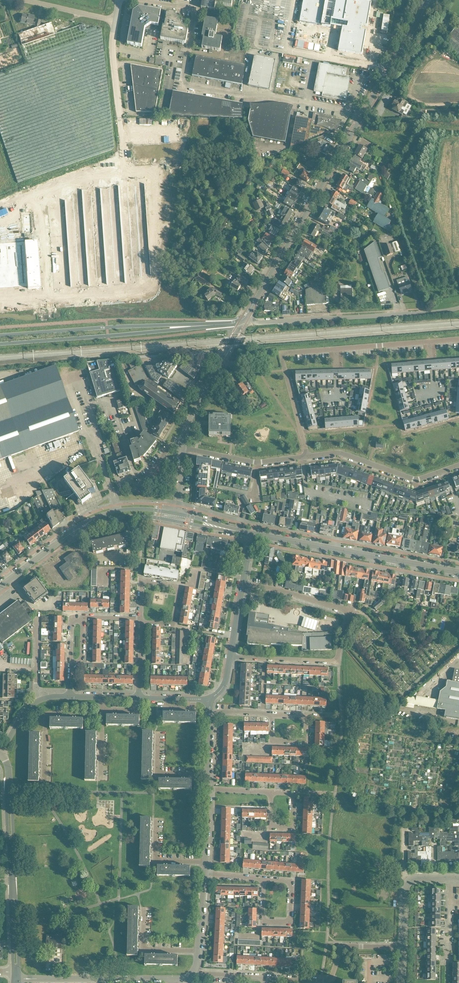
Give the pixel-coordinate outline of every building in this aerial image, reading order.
[(233,0),(203,0),(201,8),(214,10),(216,3),(231,6),(233,0)] [(302,7),(299,22),(321,26),(330,27),(331,26),(334,27),(334,29),(338,30),(339,28),(342,29),(338,51),(362,55),(366,31),(361,30),(362,26),(367,27),(371,3),(366,2),(367,0),(303,0),(302,7)] [(133,12),(127,44),(142,47),(145,29),(151,24),(159,26),(161,11),(139,7),(133,12)] [(163,26),(161,39),(186,44),(188,31),(186,30),(182,24),(182,22),(180,22),(176,16),(177,14),(167,12),(165,26),(163,26)] [(215,37),(218,21),(205,19),(202,37),(204,37),(202,48),(210,49),(209,53),(212,53),(213,50),(220,51),(223,38),(215,37)] [(448,37),(458,46),(458,25),(448,37)] [(295,30),(288,29),(285,46),(293,48),(295,30)] [(202,78),(206,58),(196,56),(192,76),(202,78)] [(276,60),(255,56),(249,86),(270,90),(276,60)] [(212,80),(216,60),(206,58),(202,78),(212,80)] [(222,82),(226,61),(216,60),(212,80),(222,82)] [(232,83),(236,63),(226,61),(222,82),(232,83)] [(246,65),(236,63),(232,83),(242,85),(246,65)] [(346,101),(351,77),(345,76),(347,69),(319,64),(314,91),(323,93),(322,95),(322,97),(346,101)] [(133,65),(131,67),(136,112),(155,113),(163,71),(133,65)] [(179,117),(184,94),(173,92),(169,117),(179,117)] [(189,117),(193,95),(184,94),(179,117),(189,117)] [(199,118),(203,97),(193,95),(189,117),(199,118)] [(210,118),(213,99),(203,97),(199,118),(210,118)] [(220,118),(223,101),(213,99),(210,118),(220,118)] [(395,102),(392,105),(394,107),(392,110),(402,116),(403,114),(407,116),(412,107),(411,106),(408,104),(401,100),(400,102),(397,100),(396,102),(395,102)] [(230,118),(233,102),(223,101),(220,118),(230,118)] [(242,119),(243,105),(243,104),(233,102),(230,118),(242,119)] [(285,143),(291,111),(292,108),(272,104),(271,109),(265,139),(285,143)] [(265,139),(271,109),(251,106),(248,121),(253,137),(265,139)] [(296,117),(290,148),(307,141),(309,138),(323,133),(324,133),(325,133),(326,133),(327,133),(328,133),(329,133),(328,132),(329,130),(330,130),(332,131),(335,133),(334,133),(341,121),(336,120),(336,117),(333,116),(313,113),(312,120),(296,117)] [(322,141),(318,142),(322,144),(320,147),(319,147),(320,148),(318,151),(321,152),(319,156),(322,158),(324,160),(325,158),(326,156),(327,156),(333,147),(325,142),(322,141)] [(360,145),(354,155),(362,159),(365,155),(367,156),(370,151),(368,150),(360,145)] [(352,159),(351,161),(365,169),(366,166),(364,165),(360,163),(361,160),(354,156),(353,156),(352,158),(352,159)] [(306,165),(315,170),(317,166),(309,161),(306,165)] [(349,164),(348,165),(348,166),(348,167),(350,168),(348,170),(354,173),(355,171),(356,169),(363,172),(365,169),(351,161),(350,163),(349,164)] [(300,165),(297,169),(303,172),(300,177),(307,182),(308,181),(309,180),(309,179),(311,176),(307,173),(305,171),(307,169),(300,165)] [(349,178),(343,175),(340,181),(354,189),(362,194),(365,190),(373,195),(375,191),(368,187),(368,186),(358,181),(358,180),(355,186),(349,183),(351,180),(349,179),(349,178)] [(360,177),(358,181),(368,186),(370,183),(360,177)] [(296,179),(292,185),(294,187),(302,191),(303,190),(304,189),(304,188),(305,185),(301,183),(302,182),(296,179)] [(354,189),(340,181),(336,186),(338,187),(336,190),(341,193),(343,190),(347,192),(348,190),(352,192),(354,189)] [(290,185),(289,187),(292,189),(290,193),(298,198),(299,197),(300,195),(301,192),(293,187),(290,185)] [(378,192),(376,191),(375,190),(375,191),(377,193),(373,200),(372,199),(367,207),(378,214),(385,218),(385,217),(390,209),(379,203),(384,195),(378,192)] [(290,193),(288,191),(286,194),(283,193),(282,196),(287,198),(295,203),(297,200),(297,201),(298,199),(298,198),(290,193)] [(340,194),(334,191),(330,197),(336,201),(340,194)] [(338,202),(336,201),(330,197),(327,203),(333,206),(332,209),(336,211),(337,209),(340,210),(341,207),(345,209),(346,206),(341,203),(338,202)] [(287,198),(285,201),(283,200),(281,202),(284,204),(289,207),(292,208),(293,206),(294,206),(295,204),(295,203),(287,198)] [(351,199),(348,204),(355,208),(357,203),(351,199)] [(261,200),(252,203),(256,211),(264,208),(261,200)] [(284,204),(281,202),(280,205),(279,207),(278,209),(280,210),(283,212),(291,216),(293,212),(288,209),(289,207),(284,204)] [(335,214),(324,208),(321,213),(330,219),(332,216),(334,217),(335,214)] [(291,216),(283,212),(280,210),(279,212),(278,214),(281,215),(281,216),(289,220),(291,216)] [(330,219),(321,213),(318,219),(329,225),(330,222),(329,222),(330,219)] [(281,215),(278,214),(277,216),(280,217),(279,219),(276,218),(279,222),(281,222),(286,225),(289,220),(281,216),(281,215)] [(392,221),(385,217),(385,218),(378,214),(373,222),(392,233),(395,228),(390,225),(392,221)] [(284,229),(286,225),(281,222),(279,222),(276,218),(273,223),(277,226),(284,229)] [(279,230),(272,226),(267,224),(264,225),(267,232),(275,237),(279,230)] [(334,232),(330,229),(327,228),(324,226),(322,230),(320,228),(314,224),(309,234),(315,238),(318,231),(330,238),(334,232)] [(275,238),(266,234),(264,232),(262,236),(263,236),(262,239),(262,240),(262,241),(269,248),(271,244),(270,244),(272,242),(273,241),(274,241),(274,240),(274,239),(275,238)] [(255,250),(258,252),(262,255),(264,253),(264,254),(265,254),(268,251),(267,251),(269,249),(267,248),(268,247),(261,240),(256,247),(257,248),(255,250)] [(317,247),(305,240),(302,246),(314,253),(317,247)] [(27,286),(28,289),(41,288),(40,271),(39,262),(38,241),(24,241),(24,242),(0,244),(0,288),(27,286)] [(364,251),(379,293),(390,289),(385,273),(383,274),(378,259),(382,258),(376,242),(364,251)] [(391,244),(394,253),(401,251),(398,242),(391,244)] [(384,247),(387,256),(394,254),(391,244),(384,247)] [(302,246),(299,250),(311,258),(314,254),(302,246)] [(311,258),(299,250),(298,252),(297,252),(298,253),(297,254),(304,259),(305,258),(308,260),(313,263),(314,260),(311,258)] [(263,257),(257,253),(254,251),(249,258),(258,265),(258,264),(259,264),(261,262),(260,261),(263,257)] [(246,259),(239,254),(236,257),(244,262),(246,259)] [(312,264),(304,259),(297,254),(294,258),(302,263),(303,261),(308,265),(314,268),(315,267),(312,264)] [(302,263),(294,258),(292,263),(300,268),(303,264),(302,263)] [(254,269),(248,264),(245,262),(243,265),(246,267),(243,271),(250,276),(250,275),(251,276),(253,273),(252,272),(254,269)] [(289,266),(289,267),(287,270),(294,274),(294,272),(296,274),(298,271),(302,273),(303,272),(299,269),(300,269),(291,263),(290,265),(289,266)] [(293,277),(294,274),(287,270),(286,270),(285,272),(286,272),(284,275),(291,280),(290,281),(292,282),(295,284),(298,280),(293,277)] [(198,275),(195,279),(205,285),(206,284),(210,286),(212,283),(198,275)] [(229,282),(228,285),(228,286),(231,288),(231,289),(232,290),(233,290),(234,289),(238,291),(241,286),(238,284),(242,279),(235,275),(234,278),(235,279),(233,283),(230,282),(229,282)] [(292,282),(290,281),(284,276),(282,279),(281,280),(281,281),(280,281),(289,287),(292,282)] [(326,287),(325,283),(328,283),(327,278),(325,278),(306,289),(308,305),(327,304),(327,300),(329,299),(328,286),(326,287)] [(276,287),(283,292),(286,294),(288,291),(290,289),(279,282),(278,284),(278,285),(277,285),(276,286),(276,287)] [(409,282),(398,286),(401,294),(405,293),(405,294),(409,292),(408,291),(412,290),(409,282)] [(341,298),(353,298),(353,289),(352,289),(352,286),(341,286),(341,289),(340,289),(341,298)] [(274,290),(272,293),(285,301),(287,298),(286,297),(288,295),(286,294),(283,292),(276,287),(275,289),(274,289),(273,290),(274,290)] [(207,292),(204,295),(208,301),(216,295),(222,298),(224,294),(217,290),(214,288),(212,290),(212,289),(211,289),(207,292)] [(265,304),(264,311),(271,312),(271,314),(272,315),(272,312),(272,307),(271,307),(271,305),(273,305),(273,303),(273,302),(271,302),(266,302),(265,304)] [(122,391),(115,366),(113,361),(97,362),(87,363),(98,398),(122,391)] [(165,361),(158,372),(168,379),(175,369),(176,368),(177,367),(175,365),(174,366),(174,365),(173,366),(165,361)] [(431,361),(429,361),(423,362),(424,371),(430,371),(432,371),(431,361)] [(440,370),(440,361),(434,361),(431,361),(432,371),(435,371),(440,370)] [(183,365),(180,369),(194,380),(200,369),(187,364),(186,366),(183,365)] [(398,373),(397,364),(388,365),(389,369),(392,368),(392,374),(398,373)] [(141,365),(128,372),(136,386),(148,379),(141,365)] [(79,432),(55,366),(0,386),(0,460),(79,432)] [(155,373),(152,366),(146,367),(151,378),(158,383),(162,377),(155,373)] [(372,379),(373,370),(365,370),(365,379),(372,379)] [(163,387),(182,401),(188,391),(168,380),(163,387)] [(138,387),(139,388),(140,389),(174,414),(181,403),(167,392),(154,383),(153,385),(148,382),(138,387)] [(404,388),(402,382),(393,385),(394,390),(404,388)] [(236,389),(235,389),(241,397),(246,394),(248,397),(251,395),(254,392),(252,390),(248,392),(243,384),(239,387),(238,387),(236,388),(236,389)] [(311,399),(310,393),(300,396),(301,401),(310,399),(311,399)] [(123,408),(128,406),(129,406),(128,405),(125,395),(119,397),(120,401),(117,402),(119,409),(119,410),(120,411),(121,411),(123,411),(124,410),(124,408),(123,408)] [(409,409),(408,403),(399,406),(400,412),(409,409)] [(448,416),(446,410),(440,412),(443,421),(449,419),(448,416)] [(164,430),(170,421),(172,418),(161,411),(152,425),(155,427),(153,430),(156,432),(155,435),(159,438),(164,430)] [(209,425),(209,436),(231,437),(231,415),(209,414),(209,421),(209,425)] [(318,430),(316,420),(307,423),(309,430),(318,430)] [(411,430),(409,420),(403,422),(405,431),(411,430)] [(144,457),(156,442),(145,432),(140,437),(142,439),(139,442),(138,442),(139,440),(138,440),(131,442),(132,442),(133,444),(131,444),(132,447),(130,448),(135,462),(141,460),(139,456),(142,455),(144,457)] [(114,463),(118,476),(126,474),(127,474),(128,474),(130,473),(130,472),(131,472),(119,438),(111,441),(116,455),(117,455),(119,461),(114,463)] [(197,460),(197,467),(198,467),(199,467),(199,469),(197,488),(207,488),(209,468),(211,468),(221,470),(222,463),(212,461),(201,459),(201,461),(197,460)] [(345,467),(338,465),(336,474),(342,477),(345,467)] [(243,477),(245,468),(239,466),(238,475),(237,475),(237,477),(243,478),(243,477)] [(319,475),(318,467),(311,468),(311,472),(308,472),(308,477),(319,475)] [(347,478),(350,469),(345,467),(342,477),(347,478)] [(251,479),(253,469),(245,468),(243,477),(243,478),(251,479)] [(347,478),(346,481),(351,482),(351,480),(355,471),(350,469),(347,478)] [(92,498),(89,494),(96,492),(95,491),(80,470),(79,470),(65,481),(78,498),(83,505),(92,498)] [(357,480),(360,472),(355,471),(351,480),(356,482),(357,480)] [(268,481),(267,472),(260,472),(261,483),(268,482),(268,481)] [(367,484),(370,476),(364,474),(362,482),(361,482),(361,483),(367,486),(367,484)] [(381,491),(385,482),(379,480),(376,488),(376,487),(376,489),(381,491)] [(387,493),(390,483),(385,482),(381,491),(386,493),(387,493)] [(448,482),(442,484),(445,493),(451,491),(448,482)] [(395,485),(390,483),(387,493),(386,493),(386,494),(392,496),(395,485)] [(442,484),(437,486),(441,496),(442,500),(447,498),(446,494),(445,493),(442,484)] [(401,488),(395,485),(392,496),(398,498),(399,496),(398,495),(401,488)] [(441,496),(437,486),(432,488),(435,497),(435,498),(441,496)] [(197,488),(196,504),(207,506),(215,507),(216,500),(217,500),(218,489),(197,488)] [(398,498),(397,499),(402,501),(403,500),(404,497),(407,490),(401,488),(398,495),(399,496),(398,498)] [(435,497),(432,488),(427,489),(430,499),(435,497)] [(430,499),(427,489),(421,491),(425,501),(430,499)] [(59,510),(61,509),(52,490),(42,491),(43,494),(52,511),(59,524),(64,520),(59,510)] [(411,491),(407,490),(404,497),(403,500),(408,502),(409,499),(411,491)] [(425,501),(421,491),(416,493),(416,502),(416,504),(425,501)] [(245,495),(241,498),(247,508),(251,506),(251,505),(245,495)] [(37,496),(33,499),(42,518),(41,519),(42,520),(40,521),(41,523),(38,525),(39,527),(45,535),(46,535),(48,534),(48,533),(48,532),(50,531),(48,528),(51,526),(46,516),(37,496)] [(288,512),(285,527),(288,527),(288,528),(290,529),(291,528),(293,520),(294,521),(295,517),(291,517),(292,509),(297,511),(298,506),(301,507),(301,506),(302,503),(299,502),(290,500),(288,512)] [(324,518),(329,518),(330,503),(322,503),(322,512),(324,512),(324,518)] [(225,505),(224,512),(238,514),(240,507),(225,505)] [(243,509),(242,513),(251,515),(255,512),(254,511),(251,506),(247,508),(244,509),(243,509)] [(270,512),(268,524),(271,524),(271,525),(273,526),(274,525),(275,525),(276,517),(273,516),(274,510),(275,507),(272,507),(271,506),(270,512)] [(346,518),(347,509),(342,508),(341,508),(339,515),(338,526),(339,527),(340,521),(345,522),(346,518)] [(264,515),(262,522),(263,522),(263,523),(264,524),(265,524),(266,524),(268,524),(270,512),(265,510),(264,515)] [(306,531),(308,523),(302,522),(303,510),(300,510),(299,519),(297,529),(306,531)] [(59,524),(52,511),(46,516),(51,526),(52,529),(59,524)] [(285,527),(288,512),(285,512),(284,518),(280,517),(279,526),(280,526),(280,527),(282,527),(283,527),(285,527)] [(362,522),(363,519),(363,514),(360,513),(358,522),(355,521),(356,514),(355,514),(353,523),(353,524),(350,539),(350,540),(356,541),(356,540),(358,530),(359,525),(361,526),(362,522)] [(371,516),(370,520),(377,522),(377,518),(378,514),(372,513),(371,513),(371,516)] [(318,528),(319,523),(318,523),(320,514),(317,514),(316,519),(315,524),(308,523),(306,531),(313,532),(314,527),(318,528)] [(337,530),(338,526),(339,515),(336,514),(334,526),(328,525),(327,527),(326,535),(332,536),(333,529),(337,530)] [(350,519),(346,518),(345,522),(346,523),(344,538),(346,538),(346,539),(350,540),(350,539),(353,524),(349,523),(350,519)] [(382,535),(383,530),(382,529),(382,528),(380,528),(381,523),(378,522),(376,528),(373,544),(375,544),(375,545),(378,546),(378,545),(379,545),(381,535),(382,535)] [(45,535),(39,527),(35,529),(32,524),(30,525),(33,531),(34,530),(40,538),(45,535)] [(384,546),(386,535),(388,528),(389,528),(389,525),(388,525),(385,524),(384,530),(383,530),(382,535),(381,535),(379,545),(380,545),(379,546),(382,546),(382,545),(384,546)] [(374,531),(371,530),(372,525),(369,525),(368,527),(365,542),(367,543),(370,544),(370,543),(371,544),(373,534),(374,531)] [(428,526),(426,525),(425,530),(421,552),(423,553),(423,554),(426,554),(426,553),(427,554),(429,544),(425,543),(428,530),(428,526)] [(159,532),(160,528),(160,527),(154,526),(152,540),(151,544),(154,545),(155,540),(158,541),(159,532)] [(326,535),(327,527),(321,526),(319,533),(326,535)] [(365,542),(368,527),(365,526),(364,532),(361,531),(359,541),(360,541),(360,542),(363,542),(365,542)] [(397,526),(396,529),(393,546),(396,547),(396,548),(398,548),(399,548),(399,547),(400,547),(401,541),(403,542),(405,530),(402,530),(402,534),(399,534),(400,530),(398,529),(399,526),(397,526)] [(31,527),(27,531),(29,534),(35,542),(40,538),(34,530),(33,531),(31,527)] [(183,552),(187,533),(185,533),(185,532),(178,531),(164,528),(160,549),(183,553),(183,552)] [(409,550),(413,530),(412,530),(413,528),(410,528),(407,540),(404,539),(402,549),(403,549),(403,550),(406,551),(406,550),(409,550)] [(396,529),(393,529),(392,535),(388,534),(386,545),(387,545),(388,546),(390,547),(391,546),(393,546),(396,529)] [(425,530),(424,529),(422,537),(420,537),(419,542),(416,541),(414,551),(415,551),(415,552),(418,553),(418,552),(421,552),(425,530)] [(193,543),(194,534),(192,533),(190,533),(187,532),(187,533),(183,552),(183,553),(182,558),(188,559),(188,558),(187,558),(188,546),(189,542),(193,543)] [(35,542),(29,534),(24,538),(23,537),(20,539),(24,546),(28,543),(30,546),(32,545),(32,544),(33,544),(34,544),(35,543),(35,542)] [(128,543),(133,542),(131,534),(126,535),(126,537),(94,544),(94,543),(92,543),(94,553),(128,545),(128,544),(129,544),(128,543)] [(197,542),(195,551),(203,552),(205,544),(206,544),(207,536),(198,534),(196,542),(197,542)] [(435,555),(438,540),(437,540),(435,540),(433,545),(430,545),(428,554),(429,554),(430,555),(431,555),(432,555),(435,555)] [(14,543),(11,545),(13,547),(12,547),(18,555),(21,552),(21,551),(22,552),(24,551),(24,550),(23,550),(24,549),(19,543),(16,545),(14,543)] [(2,560),(0,561),(2,563),(3,562),(5,565),(6,564),(7,565),(8,564),(8,563),(8,562),(11,560),(6,553),(7,552),(5,547),(4,544),(0,546),(0,550),(1,551),(0,551),(0,558),(2,560)] [(273,558),(274,550),(274,549),(268,548),(265,564),(268,565),(269,561),(272,562),(273,558)] [(285,561),(280,554),(281,551),(278,551),(277,555),(281,562),(282,563),(283,562),(284,565),(284,564),(286,566),(287,565),(286,563),(285,561)] [(76,556),(67,563),(60,568),(57,570),(61,575),(63,573),(69,581),(79,574),(75,568),(76,568),(79,558),(76,556)] [(289,559),(289,564),(292,564),(292,565),(299,567),(301,557),(294,556),(293,556),(293,559),(289,559)] [(299,567),(298,572),(302,573),(302,574),(305,574),(305,571),(305,568),(307,559),(301,557),(299,567)] [(305,571),(305,574),(306,574),(313,576),(313,569),(312,569),(314,561),(314,560),(307,559),(305,568),(305,571)] [(314,561),(312,569),(313,569),(313,576),(319,576),(319,570),(321,571),(321,567),(319,566),(320,562),(319,562),(318,561),(317,561),(316,561),(314,561)] [(320,562),(319,566),(321,567),(321,571),(324,571),(323,579),(326,579),(327,572),(328,563),(325,563),(324,562),(323,562),(322,562),(320,562)] [(155,578),(157,568),(146,566),(144,576),(148,577),(148,576),(152,577),(155,578)] [(166,580),(168,570),(157,568),(155,578),(159,579),(159,578),(163,579),(166,580)] [(177,580),(179,572),(168,570),(166,580),(170,580),(174,581),(173,581),(177,582),(177,580)] [(364,570),(362,580),(365,580),(364,584),(364,588),(364,590),(361,590),(359,597),(359,602),(365,603),(366,595),(367,589),(369,581),(370,571),(364,570)] [(391,575),(390,575),(388,585),(389,585),(388,589),(392,590),(392,588),(396,589),(396,584),(395,583),(396,576),(394,576),(394,575),(393,575),(391,574),(391,575)] [(36,577),(22,588),(34,604),(48,593),(44,588),(44,586),(42,586),(42,585),(42,583),(40,583),(36,577)] [(408,589),(409,580),(406,579),(406,578),(404,578),(403,579),(403,581),(399,581),(399,590),(402,591),(402,587),(405,588),(403,595),(407,595),(408,589)] [(417,591),(419,582),(413,580),(413,581),(411,587),(411,593),(413,593),(413,594),(415,595),(415,590),(417,591)] [(425,583),(419,582),(417,591),(416,597),(416,599),(419,599),(421,594),(423,595),(425,583)] [(426,583),(425,588),(425,591),(424,595),(429,596),(430,595),(432,584),(426,583)] [(452,588),(446,586),(444,595),(451,596),(452,596),(452,595),(456,596),(457,589),(451,588),(452,588)] [(26,601),(20,605),(17,601),(0,614),(0,641),(4,647),(8,644),(5,641),(32,621),(28,615),(33,612),(33,611),(26,601)] [(374,606),(373,607),(376,610),(383,604),(380,601),(374,606)] [(393,614),(392,622),(395,623),(397,615),(399,610),(403,612),(405,604),(401,603),(400,605),(396,603),(393,614),(396,615),(393,614)] [(245,634),(244,640),(248,640),(247,644),(271,647),(271,644),(302,646),(302,635),(303,635),(303,633),(303,632),(274,625),(268,624),(269,615),(260,614),(259,615),(256,615),(256,613),(249,612),(247,627),(248,627),(247,634),(245,634)] [(304,617),(301,627),(315,631),(318,621),(304,617)] [(302,649),(302,650),(302,651),(303,651),(304,651),(332,650),(332,637),(331,633),(324,633),(317,633),(312,633),(303,633),(303,635),(302,635),(302,646),(302,649)] [(330,680),(331,672),(328,672),(328,668),(327,668),(328,667),(324,667),(324,668),(322,668),(321,676),(321,679),(327,679),(327,680),(330,680)] [(456,669),(453,681),(448,680),(447,687),(440,691),(439,699),(437,709),(445,710),(444,716),(446,718),(458,720),(458,669),(456,669)] [(414,705),(437,709),(439,699),(415,695),(415,696),(410,695),(402,702),(405,703),(404,707),(414,708),(414,705)] [(180,724),(180,712),(164,711),(163,723),(164,723),(164,722),(180,723),(180,724)] [(196,724),(197,713),(180,712),(180,724),(180,723),(196,723),(196,724)] [(123,727),(123,715),(107,714),(107,726),(107,725),(123,726),(123,727)] [(139,727),(140,715),(123,715),(123,727),(123,725),(139,726),(139,727)] [(66,729),(67,718),(50,717),(50,729),(51,729),(51,728),(66,728),(66,729)] [(82,730),(83,730),(83,718),(67,718),(66,729),(67,729),(67,728),(83,729),(82,730)] [(154,747),(154,731),(142,731),(144,731),(143,747),(142,747),(154,747)] [(97,748),(97,732),(98,732),(86,732),(87,732),(86,748),(85,748),(97,748)] [(41,750),(41,733),(29,733),(29,734),(30,734),(30,749),(29,749),(41,750)] [(359,746),(359,756),(368,756),(368,746),(359,746)] [(154,764),(154,747),(142,747),(143,748),(143,763),(142,763),(142,764),(154,764)] [(97,765),(97,748),(85,748),(86,748),(86,764),(85,764),(97,765)] [(40,766),(41,750),(29,749),(29,750),(30,750),(29,765),(29,766),(40,766)] [(97,781),(97,765),(85,764),(86,764),(86,780),(85,780),(85,781),(97,781)] [(153,780),(154,764),(142,764),(143,764),(143,779),(141,779),(141,780),(153,780)] [(40,782),(40,766),(29,766),(29,781),(28,781),(28,782),(40,782)] [(175,790),(176,778),(159,778),(159,790),(159,789),(175,789),(175,790)] [(192,791),(192,779),(176,778),(175,790),(175,789),(191,790),(191,791),(192,791)] [(152,834),(152,818),(140,817),(140,818),(142,818),(141,833),(140,833),(152,834)] [(418,837),(418,833),(418,829),(419,829),(419,828),(411,828),(411,831),(415,831),(415,834),(411,834),(411,833),(408,833),(408,846),(414,846),(414,842),(421,842),(421,837),(418,837)] [(428,838),(434,838),(434,828),(429,828),(429,833),(418,833),(418,837),(421,837),(421,842),(421,846),(428,846),(428,838)] [(450,833),(440,833),(440,828),(434,828),(434,838),(440,839),(440,846),(447,846),(447,842),(447,837),(450,837),(450,833)] [(457,828),(449,828),(449,829),(450,829),(450,833),(450,837),(447,837),(447,842),(455,842),(455,846),(454,846),(458,846),(458,833),(457,833),(457,828)] [(152,850),(152,834),(140,833),(141,833),(141,849),(140,849),(152,850)] [(418,856),(418,852),(418,847),(419,847),(419,846),(417,846),(417,847),(411,847),(411,850),(415,850),(415,853),(411,853),(411,852),(408,852),(408,865),(413,865),(414,865),(413,865),(413,861),(420,861),(420,856),(418,856)] [(451,852),(451,856),(447,856),(447,861),(455,861),(455,865),(458,865),(458,852),(458,853),(454,853),(454,850),(458,850),(458,847),(452,847),(452,846),(450,846),(450,847),(451,847),(451,852)] [(426,852),(418,852),(418,856),(420,856),(420,861),(421,861),(421,865),(428,865),(428,862),(424,862),(424,859),(428,859),(428,861),(431,861),(431,847),(426,847),(426,852)] [(451,856),(451,852),(443,852),(443,847),(437,847),(437,861),(441,861),(441,859),(444,859),(444,862),(441,862),(441,865),(447,865),(447,861),(447,856),(451,856)] [(151,867),(152,850),(140,849),(140,850),(141,850),(141,866),(139,866),(139,867),(151,867)] [(174,877),(174,865),(158,865),(158,877),(158,876),(174,876),(174,877)] [(190,877),(191,866),(174,865),(174,877),(174,876),(190,877)] [(27,895),(35,895),(35,873),(23,874),(23,881),(26,881),(27,895)] [(140,923),(140,907),(128,906),(128,907),(129,907),(129,923),(128,923),(140,923)] [(139,939),(140,923),(128,923),(129,923),(128,939),(127,939),(139,939)] [(47,950),(50,950),(56,951),(56,949),(62,949),(62,933),(56,933),(56,936),(54,936),(54,935),(47,935),(47,950)] [(139,956),(139,939),(127,939),(128,939),(128,955),(127,955),(139,956)] [(161,966),(162,954),(146,954),(145,966),(146,966),(146,965),(161,965),(161,966)] [(177,966),(178,955),(162,954),(161,966),(161,965),(177,965),(177,966)] [(298,959),(292,959),(291,967),(293,967),(293,968),(297,968),(297,964),(300,964),(301,957),(298,957),(298,959)]
